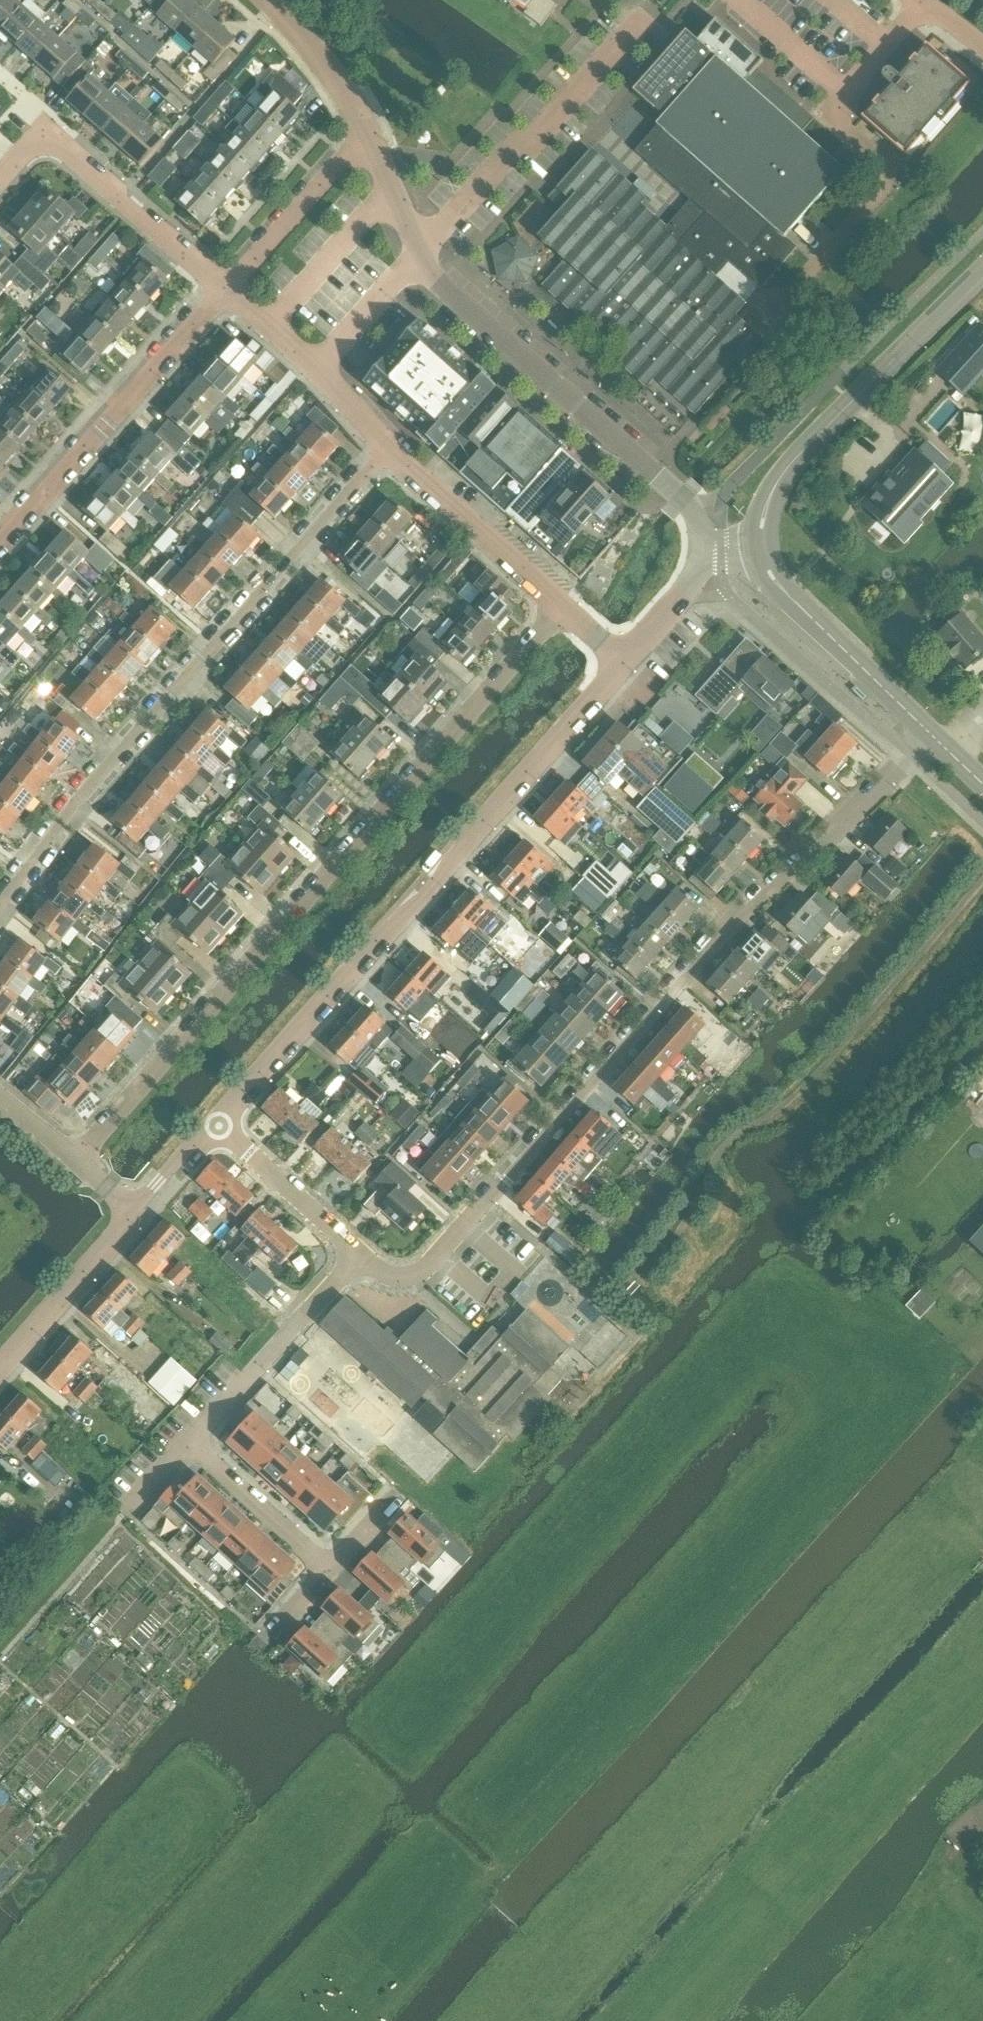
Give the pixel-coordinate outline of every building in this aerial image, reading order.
[(1,32),(23,7),(22,6),(15,0),(0,0),(0,32),(1,32)] [(1,32),(19,48),(42,22),(41,21),(47,15),(34,4),(37,0),(28,0),(22,6),(23,7),(1,32)] [(63,6),(77,18),(84,11),(72,0),(68,0),(63,6)] [(99,0),(84,0),(98,12),(105,5),(99,0)] [(158,17),(177,33),(199,8),(190,0),(173,0),(158,17)] [(528,9),(525,14),(542,27),(558,5),(551,0),(516,0),(528,9)] [(111,24),(117,16),(105,5),(98,12),(111,24)] [(199,8),(177,33),(196,50),(218,25),(199,8)] [(84,11),(77,18),(90,29),(96,22),(97,22),(84,11)] [(745,83),(757,69),(764,62),(746,46),(734,36),(734,35),(717,20),(698,41),(717,58),(745,83)] [(41,23),(19,48),(37,64),(59,39),(47,28),(41,23)] [(218,25),(196,50),(213,65),(203,76),(213,84),(237,57),(228,49),(236,41),(218,25)] [(636,89),(633,92),(655,111),(659,107),(666,114),(667,115),(717,58),(698,41),(697,42),(686,32),(673,47),(662,59),(661,60),(636,89)] [(59,39),(37,64),(53,79),(63,88),(86,63),(59,39)] [(150,63),(157,56),(143,44),(136,52),(150,63)] [(891,86),(863,118),(908,157),(923,139),(928,143),(961,106),(956,102),(972,84),(927,45),(900,77),(894,72),(893,71),(892,71),(890,71),(889,71),(887,72),(886,72),(885,73),(885,74),(884,75),(884,76),(884,78),(884,79),(885,80),(886,81),(891,86)] [(122,50),(116,57),(130,70),(137,62),(122,50)] [(250,54),(243,63),(249,68),(257,59),(251,54),(250,54)] [(558,215),(541,234),(550,243),(568,259),(547,284),(562,297),(574,307),(602,332),(610,323),(636,346),(623,360),(651,385),(656,379),(659,376),(672,387),(698,410),(726,380),(759,342),(732,318),(746,303),(717,277),(712,273),(726,258),(730,262),(761,290),(776,272),(792,254),(797,248),(785,238),(808,212),(809,212),(844,171),(838,166),(831,160),(801,133),(812,121),(814,119),(811,117),(757,69),(745,83),(717,58),(667,115),(666,114),(663,118),(657,126),(657,127),(635,151),(635,152),(649,164),(691,201),(689,203),(679,214),(665,230),(652,219),(643,211),(639,207),(643,202),(589,154),(589,153),(551,195),(565,207),(558,215)] [(169,80),(175,73),(161,60),(155,67),(169,80)] [(143,81),(149,73),(137,62),(130,70),(143,81)] [(275,71),(257,92),(266,100),(259,109),(288,134),(293,129),(291,127),(301,115),(293,108),(303,96),(284,79),(275,71)] [(181,91),(188,84),(175,73),(169,80),(181,91)] [(78,90),(67,102),(68,103),(87,119),(109,94),(108,93),(89,77),(78,90)] [(166,101),(173,94),(158,81),(152,88),(166,101)] [(109,94),(87,119),(105,135),(127,110),(128,108),(135,100),(116,84),(108,93),(109,94)] [(221,90),(211,101),(220,109),(230,98),(221,90)] [(173,94),(166,101),(179,113),(185,106),(185,105),(173,94)] [(204,107),(194,119),(198,123),(203,127),(213,115),(204,107)] [(258,110),(243,127),(272,152),(277,147),(274,145),(276,143),(284,134),(286,136),(288,134),(259,109),(258,110)] [(127,110),(105,135),(123,151),(145,126),(144,125),(131,114),(127,110)] [(243,127),(242,128),(234,121),(226,130),(234,137),(226,146),(255,171),(260,166),(258,164),(268,153),(270,155),(272,152),(243,127)] [(145,126),(123,151),(140,166),(139,166),(140,167),(143,163),(163,141),(145,126)] [(189,132),(182,139),(195,150),(201,143),(190,132),(189,132)] [(185,160),(195,150),(182,139),(173,150),(185,160)] [(212,162),(210,164),(240,189),(244,184),(242,182),(243,181),(252,171),(254,173),(255,171),(226,146),(212,162)] [(165,159),(149,178),(161,188),(177,170),(166,160),(165,159)] [(210,164),(193,183),(223,209),(228,202),(226,200),(236,189),(238,191),(240,189),(210,164)] [(193,183),(176,202),(203,226),(205,228),(212,220),(210,219),(219,208),(222,210),(223,209),(193,183)] [(45,188),(28,208),(58,235),(75,216),(80,220),(88,211),(74,198),(67,207),(45,188)] [(28,208),(9,230),(12,232),(30,248),(24,255),(46,274),(58,261),(60,258),(59,258),(47,247),(58,235),(28,208)] [(90,233),(74,251),(84,259),(100,241),(90,233)] [(114,235),(97,254),(105,260),(108,256),(121,241),(114,235)] [(530,284),(541,258),(520,240),(496,254),(499,268),(516,282),(530,284)] [(135,267),(125,278),(128,282),(129,281),(150,300),(167,281),(166,281),(175,271),(147,246),(138,256),(142,259),(135,267)] [(97,254),(89,263),(97,269),(105,260),(97,254)] [(4,292),(13,282),(26,294),(34,285),(42,293),(51,282),(44,276),(46,274),(24,255),(22,257),(14,267),(0,255),(0,288),(4,292)] [(118,286),(108,297),(112,300),(133,319),(150,300),(129,281),(128,282),(121,290),(118,286)] [(92,315),(96,319),(117,337),(133,319),(112,300),(105,309),(101,305),(92,315)] [(47,309),(38,320),(38,321),(66,345),(59,353),(75,367),(84,375),(101,356),(80,337),(76,334),(48,310),(47,309)] [(92,315),(76,334),(80,337),(101,356),(117,337),(96,319),(92,315)] [(366,382),(365,384),(404,419),(423,435),(432,444),(440,451),(438,454),(438,455),(496,389),(471,366),(420,321),(408,335),(399,345),(395,349),(389,356),(375,372),(366,382)] [(982,376),(982,327),(981,325),(938,372),(965,396),(982,376)] [(235,340),(218,359),(243,381),(245,379),(244,378),(255,366),(276,384),(279,386),(291,372),(251,338),(244,347),(235,340)] [(10,369),(26,350),(18,343),(2,362),(10,369)] [(218,359),(202,377),(227,399),(228,397),(233,402),(243,390),(252,397),(258,390),(245,379),(243,381),(218,359)] [(10,369),(2,362),(0,364),(0,378),(1,379),(10,369)] [(29,386),(28,387),(54,409),(71,390),(51,372),(45,367),(29,386)] [(202,377),(185,396),(210,418),(211,417),(211,416),(221,404),(235,416),(241,409),(233,402),(228,397),(227,399),(202,377)] [(28,387),(12,405),(14,407),(17,410),(16,410),(37,428),(54,409),(28,387)] [(496,389),(438,455),(445,461),(446,460),(460,444),(471,461),(460,473),(459,472),(458,472),(460,474),(461,475),(520,410),(519,409),(516,406),(496,389)] [(171,419),(162,429),(184,446),(184,447),(192,438),(205,423),(219,435),(225,428),(211,417),(210,418),(185,396),(167,417),(171,419)] [(332,438),(341,428),(317,407),(309,417),(317,424),(303,440),(290,429),(285,434),(298,446),(301,442),(325,464),(341,446),(332,438)] [(0,419),(0,427),(21,446),(37,428),(16,410),(14,413),(10,417),(5,413),(0,419)] [(520,410),(461,475),(479,491),(482,488),(489,494),(486,497),(506,515),(564,449),(563,448),(564,448),(522,411),(520,410)] [(5,465),(21,446),(0,427),(0,428),(0,429),(0,461),(5,465)] [(151,435),(134,454),(159,476),(161,474),(161,473),(171,461),(189,477),(202,463),(184,447),(184,446),(162,429),(154,438),(151,435)] [(301,442),(298,446),(287,458),(274,446),(268,453),(281,464),(285,460),(309,482),(325,464),(301,442)] [(890,476),(863,506),(880,520),(881,519),(902,537),(951,483),(942,475),(951,465),(928,443),(918,453),(897,477),(890,476)] [(564,449),(506,515),(517,524),(517,525),(580,581),(594,566),(600,559),(606,552),(615,542),(627,528),(635,519),(639,515),(596,477),(587,470),(588,469),(569,453),(564,449)] [(134,454),(118,473),(142,495),(144,492),(154,480),(168,493),(174,485),(161,474),(159,476),(134,454)] [(285,460),(281,464),(271,476),(258,465),(252,471),(265,483),(269,478),(293,500),(309,482),(285,460)] [(118,473),(101,492),(125,514),(128,511),(127,511),(138,499),(151,511),(157,505),(158,504),(144,492),(142,495),(118,473)] [(242,482),(231,494),(260,519),(268,510),(277,518),(293,500),(269,478),(265,483),(256,493),(255,493),(250,489),(242,482)] [(101,492),(84,511),(107,532),(99,541),(118,558),(127,548),(109,532),(121,518),(135,530),(141,523),(128,511),(125,514),(101,492)] [(210,519),(203,526),(216,538),(220,533),(245,555),(261,537),(252,528),(260,519),(231,494),(222,504),(227,509),(215,523),(210,519)] [(393,501),(376,521),(396,539),(401,543),(409,535),(419,524),(393,501)] [(376,521),(359,539),(380,557),(385,562),(401,543),(396,539),(376,521)] [(65,532),(49,551),(73,573),(75,571),(85,559),(103,575),(116,561),(97,544),(89,553),(65,532)] [(188,543),(188,544),(201,555),(204,551),(229,573),(245,555),(220,533),(216,538),(207,548),(194,537),(193,538),(188,543)] [(359,539),(343,558),(357,570),(352,576),(351,577),(367,592),(368,591),(390,566),(385,562),(380,557),(359,539)] [(434,572),(451,553),(443,546),(426,565),(434,572)] [(49,551),(32,570),(56,591),(58,590),(68,578),(82,590),(88,583),(75,571),(73,573),(49,551)] [(213,591),(229,573),(204,551),(201,555),(190,567),(178,556),(173,562),(185,573),(188,569),(213,591)] [(447,583),(464,564),(456,557),(439,577),(447,583)] [(172,561),(156,578),(158,580),(170,591),(173,588),(196,609),(213,591),(188,569),(185,573),(173,562),(172,561)] [(418,590),(434,572),(426,565),(410,584),(418,590)] [(472,605),(498,628),(514,609),(506,601),(514,592),(487,569),(477,580),(479,583),(480,596),(472,605)] [(71,602),(58,590),(56,591),(32,570),(15,588),(40,610),(41,609),(51,597),(65,609),(71,602)] [(323,581),(307,599),(331,621),(333,619),(344,607),(357,618),(363,611),(359,608),(349,599),(346,601),(323,581)] [(423,595),(430,602),(438,593),(431,587),(423,595)] [(0,606),(0,609),(23,630),(25,628),(25,627),(35,616),(48,628),(55,621),(41,609),(40,610),(15,588),(0,606)] [(374,596),(374,597),(394,616),(403,606),(385,589),(383,591),(381,589),(374,596)] [(421,612),(430,602),(423,595),(414,606),(421,612)] [(307,599),(291,617),(315,639),(317,637),(317,636),(327,625),(339,637),(346,630),(333,619),(331,621),(307,599)] [(481,647),(498,628),(472,605),(456,624),(481,647)] [(7,648),(8,647),(8,646),(18,635),(32,647),(38,640),(25,628),(23,630),(0,609),(0,642),(7,648)] [(137,627),(161,649),(178,630),(153,609),(139,624),(126,613),(121,619),(134,630),(137,627)] [(982,656),(982,636),(964,614),(938,637),(949,649),(947,651),(955,659),(957,658),(967,670),(982,656)] [(291,617),(275,635),(299,657),(302,654),(309,645),(324,658),(332,649),(317,636),(317,637),(315,639),(291,617)] [(110,631),(104,638),(117,649),(118,648),(121,645),(146,667),(161,649),(137,627),(134,630),(121,619),(120,620),(123,623),(114,634),(110,631)] [(464,666),(481,647),(456,624),(439,643),(424,629),(416,638),(441,660),(448,652),(464,666)] [(308,673),(315,665),(302,654),(299,657),(275,635),(259,653),(283,675),(285,673),(295,661),(308,673)] [(433,669),(441,660),(416,638),(404,652),(413,660),(398,676),(429,703),(434,697),(436,699),(449,683),(433,669)] [(699,694),(697,697),(698,697),(714,711),(726,721),(741,704),(739,702),(739,701),(738,701),(743,695),(744,693),(740,689),(765,660),(766,659),(766,658),(746,641),(699,694)] [(12,669),(21,658),(8,647),(7,648),(0,642),(0,658),(12,669)] [(95,649),(89,656),(101,667),(102,666),(105,663),(130,685),(146,667),(121,645),(118,648),(117,649),(107,661),(95,649)] [(298,684),(285,673),(283,675),(259,653),(243,671),(267,693),(269,691),(279,680),(292,691),(298,684)] [(743,695),(738,701),(739,701),(745,695),(746,696),(753,688),(774,707),(780,701),(794,686),(765,660),(740,689),(744,693),(743,695)] [(74,673),(72,675),(85,686),(86,684),(89,681),(114,703),(130,685),(105,663),(102,666),(101,667),(101,668),(92,678),(79,667),(74,673)] [(429,703),(398,676),(383,693),(353,666),(341,679),(363,698),(388,720),(396,711),(412,725),(426,710),(424,709),(429,703)] [(281,702),(269,691),(267,693),(243,671),(226,690),(236,698),(227,709),(250,729),(260,717),(252,710),(263,698),(275,709),(281,702)] [(354,708),(363,698),(341,679),(321,703),(331,712),(343,698),(354,708)] [(98,721),(114,703),(89,681),(86,684),(85,686),(77,695),(65,685),(59,692),(72,703),(74,701),(98,721)] [(808,731),(807,733),(841,763),(856,745),(835,726),(843,717),(818,694),(810,704),(822,715),(816,722),(822,728),(815,736),(808,731)] [(208,712),(193,730),(218,752),(220,750),(230,738),(243,749),(249,742),(235,729),(232,732),(208,712)] [(350,736),(376,759),(386,748),(389,750),(396,743),(367,717),(350,736)] [(30,724),(24,732),(37,743),(41,739),(67,759),(82,740),(56,720),(44,735),(30,724)] [(619,724),(607,737),(618,746),(633,760),(631,762),(659,788),(674,771),(684,760),(673,750),(663,742),(663,743),(662,744),(661,743),(649,733),(636,721),(627,731),(619,724)] [(313,752),(321,743),(299,725),(291,734),(313,752)] [(350,736),(349,737),(340,729),(334,736),(343,744),(334,755),(362,780),(369,773),(366,771),(376,759),(350,736)] [(193,730),(177,749),(214,781),(232,760),(220,750),(218,752),(193,730)] [(781,733),(772,743),(789,758),(794,752),(805,761),(806,760),(828,777),(841,763),(807,733),(800,740),(795,745),(781,733)] [(303,763),(313,752),(291,734),(282,744),(303,763)] [(606,738),(583,764),(608,786),(619,774),(647,799),(637,810),(638,811),(661,831),(653,839),(669,854),(698,823),(658,790),(659,788),(631,762),(633,760),(618,746),(607,737),(606,738)] [(52,778),(67,759),(41,739),(37,743),(28,755),(15,745),(13,747),(52,778)] [(773,784),(758,801),(767,809),(764,812),(775,821),(777,818),(786,826),(804,806),(794,797),(810,780),(803,775),(787,760),(789,758),(772,743),(770,745),(786,759),(777,768),(768,778),(773,784)] [(52,778),(13,747),(9,752),(23,762),(14,773),(0,762),(0,768),(37,797),(52,778)] [(177,749),(161,767),(199,799),(201,797),(188,786),(197,774),(210,786),(214,781),(177,749)] [(714,790),(685,764),(664,788),(693,814),(714,790)] [(161,767),(145,785),(171,807),(173,805),(172,804),(181,793),(182,794),(194,804),(199,799),(161,767)] [(37,797),(0,768),(0,775),(8,781),(0,791),(0,798),(22,816),(37,797)] [(340,806),(347,798),(318,773),(301,792),(327,815),(337,804),(340,806)] [(273,799),(259,787),(252,780),(243,790),(261,805),(264,809),(273,799)] [(568,782),(552,800),(574,820),(575,819),(585,808),(585,809),(592,814),(597,808),(576,790),(568,782)] [(145,785),(130,804),(167,835),(169,833),(157,823),(167,811),(179,822),(185,815),(173,805),(171,807),(145,785)] [(317,826),(327,815),(301,792),(285,811),(313,836),(320,828),(317,826)] [(7,835),(22,816),(0,798),(0,830),(7,835)] [(552,800),(535,819),(544,827),(554,836),(566,847),(583,827),(575,819),(574,820),(552,800)] [(164,840),(168,836),(130,804),(114,822),(125,832),(118,840),(141,859),(147,852),(138,845),(152,830),(164,840)] [(283,825),(264,809),(261,805),(250,818),(260,827),(244,845),(278,875),(296,856),(284,845),(285,844),(275,834),(283,825)] [(886,858),(910,833),(889,814),(866,839),(886,858)] [(750,859),(767,841),(744,820),(728,839),(750,859)] [(734,877),(750,859),(728,839),(712,857),(734,877)] [(525,842),(509,860),(531,879),(541,868),(548,874),(554,868),(535,851),(525,842)] [(262,894),(278,875),(244,845),(229,862),(211,846),(200,859),(210,868),(211,867),(230,885),(238,875),(249,885),(250,883),(262,894)] [(122,893),(109,883),(119,871),(132,881),(138,873),(123,862),(121,865),(96,846),(81,865),(120,895),(122,893)] [(734,877),(712,857),(703,849),(696,857),(705,864),(690,881),(699,890),(705,884),(718,896),(734,877)] [(846,854),(824,880),(845,898),(862,879),(885,899),(897,886),(876,868),(877,867),(864,855),(857,863),(846,854)] [(509,860),(492,878),(501,886),(514,898),(523,906),(531,897),(540,905),(549,895),(531,879),(509,860)] [(598,864),(584,879),(609,901),(632,874),(621,864),(611,875),(598,864)] [(116,900),(120,895),(81,865),(66,884),(92,905),(95,902),(103,890),(116,900)] [(222,894),(230,885),(211,867),(210,868),(199,880),(207,887),(192,904),(226,935),(243,915),(231,905),(233,903),(222,894)] [(609,901),(584,879),(572,892),(598,915),(610,902),(609,901)] [(649,883),(643,889),(653,898),(659,892),(659,891),(649,883)] [(117,919),(95,902),(92,905),(66,884),(51,903),(77,923),(79,921),(89,909),(111,927),(117,919)] [(686,926),(702,907),(679,887),(663,905),(686,926)] [(643,889),(638,895),(648,904),(653,898),(643,889)] [(470,891),(452,911),(472,928),(471,928),(489,944),(507,924),(506,923),(489,908),(479,899),(470,891)] [(829,920),(831,918),(839,909),(819,892),(811,901),(802,893),(779,918),(810,945),(831,922),(829,920)] [(111,945),(79,921),(77,923),(51,903),(36,923),(62,943),(74,928),(105,953),(111,945)] [(209,953),(226,935),(192,904),(176,921),(168,914),(158,926),(178,944),(185,935),(196,944),(198,943),(209,953)] [(670,944),(686,926),(663,905),(647,924),(670,944)] [(435,930),(433,931),(452,948),(471,965),(489,944),(472,929),(471,928),(471,927),(452,911),(435,930)] [(616,919),(611,924),(622,934),(627,929),(616,919)] [(557,953),(569,939),(551,923),(539,937),(557,953)] [(617,940),(622,934),(611,924),(605,931),(617,940)] [(654,962),(670,944),(647,924),(631,942),(654,962)] [(170,953),(178,944),(158,926),(146,939),(154,946),(139,964),(173,994),(190,974),(179,964),(180,962),(170,953)] [(800,953),(791,945),(770,926),(761,936),(756,931),(740,949),(762,969),(762,970),(766,973),(781,955),(791,964),(800,953)] [(22,942),(7,961),(34,981),(36,979),(45,967),(56,975),(61,968),(47,958),(46,960),(22,942)] [(637,980),(654,962),(631,942),(615,960),(637,980)] [(746,988),(762,970),(762,969),(740,949),(723,967),(746,988)] [(419,959),(406,974),(426,991),(427,989),(435,996),(451,978),(443,971),(433,962),(424,954),(419,959)] [(570,971),(578,962),(570,954),(562,964),(570,971)] [(36,979),(34,981),(7,961),(0,971),(0,986),(20,1001),(22,998),(30,986),(42,995),(47,987),(36,979)] [(612,984),(616,979),(597,962),(589,971),(593,975),(585,984),(609,1012),(625,994),(612,984)] [(157,1012),(173,994),(139,964),(124,980),(116,973),(105,986),(124,1002),(125,1003),(133,994),(143,1004),(145,1002),(157,1012)] [(562,980),(570,971),(562,964),(554,973),(562,980)] [(723,967),(707,986),(730,1006),(745,989),(746,988),(723,967)] [(515,969),(491,996),(509,1012),(533,985),(515,969)] [(406,974),(388,994),(397,1002),(407,1012),(420,1023),(438,1003),(425,991),(426,991),(406,974)] [(547,993),(546,991),(537,984),(529,993),(538,1000),(537,1001),(539,1002),(547,993)] [(597,1026),(609,1012),(585,984),(570,1002),(597,1026)] [(509,1014),(477,985),(467,996),(489,1016),(478,1027),(489,1037),(509,1014)] [(22,998),(20,1001),(0,986),(0,1016),(5,1020),(8,1017),(15,1007),(27,1016),(34,1007),(22,998)] [(754,994),(765,1004),(770,998),(759,989),(754,994)] [(523,1016),(537,1001),(538,1000),(529,993),(515,1009),(523,1016)] [(765,1004),(754,994),(753,995),(748,1001),(759,1011),(764,1006),(765,1004)] [(100,1028),(96,1032),(120,1054),(137,1035),(133,1031),(143,1020),(124,1003),(116,996),(102,1012),(109,1018),(100,1028)] [(584,1041),(597,1026),(570,1002),(556,1017),(584,1041)] [(366,1007),(348,1027),(368,1044),(376,1052),(393,1032),(385,1025),(375,1015),(366,1007)] [(685,1008),(667,1029),(687,1046),(690,1043),(705,1026),(685,1008)] [(8,1017),(5,1020),(0,1016),(0,1025),(1,1024),(20,1038),(12,1048),(22,1055),(35,1037),(8,1017)] [(96,1032),(100,1028),(87,1017),(80,1024),(93,1036),(83,1047),(80,1050),(105,1071),(120,1054),(96,1032)] [(570,1057),(584,1041),(556,1017),(543,1032),(570,1057)] [(513,1037),(521,1027),(512,1020),(504,1029),(513,1037)] [(348,1027),(330,1048),(354,1070),(358,1072),(349,1082),(375,1104),(385,1093),(388,1089),(366,1070),(366,1068),(377,1055),(377,1053),(376,1052),(368,1044),(348,1027)] [(403,1028),(392,1040),(429,1073),(440,1061),(403,1028)] [(505,1046),(513,1037),(504,1029),(496,1038),(505,1046)] [(667,1029),(650,1048),(670,1066),(685,1049),(687,1046),(667,1029)] [(558,1070),(570,1057),(543,1032),(527,1050),(558,1070)] [(80,1050),(83,1047),(70,1035),(64,1042),(77,1053),(67,1064),(64,1068),(89,1089),(105,1071),(80,1050)] [(687,1046),(685,1049),(694,1056),(696,1054),(698,1051),(690,1043),(687,1046)] [(650,1048),(633,1068),(652,1085),(655,1083),(670,1066),(650,1048)] [(543,1088),(558,1070),(527,1050),(519,1059),(515,1056),(507,1065),(526,1081),(530,1077),(543,1088)] [(694,1056),(691,1059),(701,1068),(708,1060),(698,1051),(696,1054),(694,1056)] [(89,1089),(64,1068),(67,1064),(57,1055),(51,1062),(52,1063),(25,1093),(49,1115),(63,1100),(72,1108),(73,1107),(77,1110),(86,1100),(82,1096),(89,1089)] [(472,1079),(480,1071),(474,1065),(466,1074),(472,1079)] [(633,1068),(615,1088),(635,1106),(650,1088),(652,1085),(633,1068)] [(464,1089),(472,1079),(466,1074),(458,1083),(464,1089)] [(516,1118),(530,1102),(505,1081),(491,1096),(516,1118)] [(312,1100),(321,1090),(314,1083),(304,1094),(312,1100)] [(652,1085),(650,1088),(659,1096),(663,1091),(655,1083),(652,1085)] [(663,1091),(659,1096),(669,1104),(675,1096),(666,1088),(663,1091)] [(280,1089),(263,1109),(283,1127),(300,1108),(289,1097),(280,1089)] [(319,1107),(328,1097),(321,1090),(312,1100),(319,1107)] [(446,1110),(453,1101),(447,1096),(439,1105),(446,1110)] [(502,1133),(516,1118),(491,1096),(478,1112),(502,1133)] [(420,1113),(405,1099),(390,1116),(405,1130),(420,1113)] [(437,1120),(446,1110),(439,1105),(431,1114),(437,1120)] [(300,1108),(283,1127),(302,1145),(319,1125),(300,1108)] [(575,1134),(594,1150),(603,1139),(614,1148),(623,1138),(612,1129),(613,1127),(595,1111),(575,1134)] [(489,1149),(502,1133),(478,1112),(464,1127),(489,1149)] [(360,1139),(371,1128),(366,1123),(355,1135),(360,1139)] [(419,1141),(427,1132),(420,1126),(412,1135),(419,1141)] [(475,1164),(489,1149),(464,1127),(451,1142),(475,1164)] [(371,1128),(360,1139),(370,1148),(381,1137),(371,1128)] [(333,1129),(315,1148),(335,1166),(353,1147),(333,1129)] [(575,1134),(556,1157),(593,1189),(600,1196),(607,1188),(591,1174),(604,1159),(594,1150),(575,1134)] [(410,1151),(419,1141),(412,1135),(404,1145),(410,1151)] [(462,1179),(475,1164),(451,1142),(437,1157),(462,1179)] [(353,1147),(335,1166),(354,1184),(363,1175),(372,1165),(353,1147)] [(462,1179),(437,1157),(429,1151),(416,1166),(448,1195),(462,1179)] [(556,1157),(536,1179),(554,1195),(564,1184),(575,1188),(586,1198),(593,1189),(556,1157)] [(215,1162),(197,1182),(218,1200),(235,1181),(215,1162)] [(417,1184),(401,1169),(395,1164),(379,1182),(384,1187),(366,1206),(377,1216),(383,1209),(407,1231),(427,1210),(408,1193),(417,1184)] [(545,1206),(554,1195),(536,1179),(516,1202),(534,1218),(535,1217),(546,1226),(555,1215),(545,1206)] [(235,1181),(218,1200),(237,1217),(254,1198),(235,1181)] [(199,1200),(190,1210),(204,1223),(214,1213),(199,1200)] [(228,1253),(222,1260),(226,1263),(239,1275),(247,1267),(246,1266),(262,1248),(263,1249),(280,1230),(259,1211),(242,1230),(249,1237),(233,1255),(229,1252),(228,1253)] [(167,1221),(149,1241),(168,1258),(186,1238),(167,1221)] [(280,1230),(263,1249),(282,1266),(299,1247),(280,1230)] [(973,1242),(982,1252),(982,1231),(973,1242)] [(556,1232),(546,1243),(561,1256),(571,1245),(556,1232)] [(149,1241),(131,1261),(150,1278),(168,1258),(149,1241)] [(182,1263),(178,1267),(188,1276),(192,1272),(182,1263)] [(178,1267),(168,1277),(178,1286),(188,1276),(178,1267)] [(247,1267),(239,1275),(246,1281),(253,1273),(247,1267)] [(121,1273),(103,1292),(122,1310),(137,1293),(140,1291),(121,1273)] [(103,1292),(85,1313),(104,1330),(112,1321),(121,1329),(122,1329),(132,1338),(140,1329),(141,1328),(131,1318),(130,1319),(121,1311),(122,1310),(103,1292)] [(325,1325),(324,1326),(373,1370),(368,1375),(376,1382),(381,1377),(413,1406),(422,1396),(423,1397),(424,1396),(430,1401),(429,1402),(415,1417),(435,1434),(456,1453),(477,1473),(501,1446),(500,1445),(509,1436),(514,1441),(553,1399),(549,1396),(562,1382),(562,1378),(552,1369),(570,1349),(528,1311),(504,1337),(494,1327),(466,1358),(432,1327),(438,1321),(427,1312),(407,1334),(401,1341),(389,1331),(386,1335),(380,1330),(348,1301),(347,1300),(325,1325)] [(135,1314),(131,1318),(141,1328),(145,1323),(136,1315),(135,1314)] [(234,1346),(218,1332),(210,1341),(226,1355),(234,1346)] [(74,1336),(57,1356),(77,1373),(94,1353),(74,1336)] [(300,1367),(311,1356),(303,1349),(293,1360),(300,1367)] [(57,1356),(39,1376),(59,1394),(77,1373),(57,1356)] [(149,1384),(175,1408),(197,1382),(171,1359),(149,1384)] [(88,1379),(81,1386),(91,1395),(98,1388),(88,1379)] [(81,1386),(75,1394),(85,1403),(91,1395),(81,1386)] [(23,1394),(6,1414),(25,1431),(33,1422),(43,1412),(23,1394)] [(264,1406),(261,1409),(251,1401),(231,1424),(240,1432),(232,1441),(239,1447),(236,1450),(245,1458),(271,1429),(272,1430),(280,1421),(264,1406)] [(296,1422),(303,1414),(294,1406),(287,1414),(296,1422)] [(0,1420),(0,1445),(7,1452),(25,1431),(6,1414),(0,1420)] [(318,1442),(325,1434),(316,1426),(309,1434),(318,1442)] [(287,1443),(272,1430),(271,1429),(245,1458),(256,1468),(258,1465),(264,1470),(287,1443)] [(327,1450),(334,1443),(325,1434),(318,1442),(327,1450)] [(37,1437),(30,1444),(40,1453),(47,1446),(37,1437)] [(277,1487),(303,1458),(287,1443),(264,1470),(270,1475),(267,1478),(277,1487)] [(30,1444),(24,1451),(33,1460),(40,1453),(30,1444)] [(44,1454),(32,1466),(55,1487),(67,1475),(44,1454)] [(350,1470),(356,1463),(347,1454),(340,1462),(350,1470)] [(296,1498),(319,1472),(303,1458),(277,1487),(287,1496),(290,1493),(296,1498)] [(335,1487),(335,1486),(319,1472),(296,1498),(302,1504),(299,1507),(309,1516),(335,1487)] [(206,1484),(203,1487),(196,1481),(188,1490),(179,1481),(155,1507),(181,1531),(189,1522),(188,1521),(214,1492),(206,1484)] [(345,1527),(366,1504),(340,1481),(335,1486),(335,1487),(309,1516),(318,1524),(321,1521),(328,1528),(336,1519),(345,1527)] [(223,1505),(225,1502),(214,1492),(188,1521),(189,1522),(204,1535),(228,1509),(223,1505)] [(237,1512),(234,1515),(228,1509),(204,1535),(220,1550),(246,1521),(237,1512)] [(400,1542),(390,1553),(410,1571),(420,1560),(430,1570),(447,1552),(436,1542),(445,1532),(425,1514),(416,1524),(408,1517),(391,1535),(400,1542)] [(254,1533),(257,1530),(246,1521),(220,1550),(236,1564),(260,1538),(254,1533)] [(177,1554),(184,1546),(174,1538),(168,1546),(177,1554)] [(268,1541),(266,1544),(260,1538),(236,1564),(252,1578),(252,1579),(278,1550),(268,1541)] [(285,1561),(288,1558),(278,1550),(252,1579),(252,1578),(247,1584),(273,1607),(293,1584),(284,1576),(292,1567),(285,1561)] [(410,1571),(390,1553),(381,1563),(373,1555),(356,1574),(373,1589),(365,1597),(375,1606),(383,1598),(387,1602),(403,1585),(411,1591),(421,1580),(410,1571)] [(199,1573),(205,1566),(197,1558),(190,1566),(199,1573)] [(208,1582),(215,1575),(205,1566),(199,1573),(208,1582)] [(230,1602),(237,1595),(228,1586),(221,1594),(230,1602)] [(380,1626),(367,1615),(375,1606),(365,1597),(357,1606),(341,1591),(324,1609),(333,1617),(323,1627),(343,1645),(353,1635),(363,1644),(380,1626)] [(354,1654),(343,1645),(323,1627),(314,1637),(306,1630),(289,1648),(328,1683),(354,1654)]
